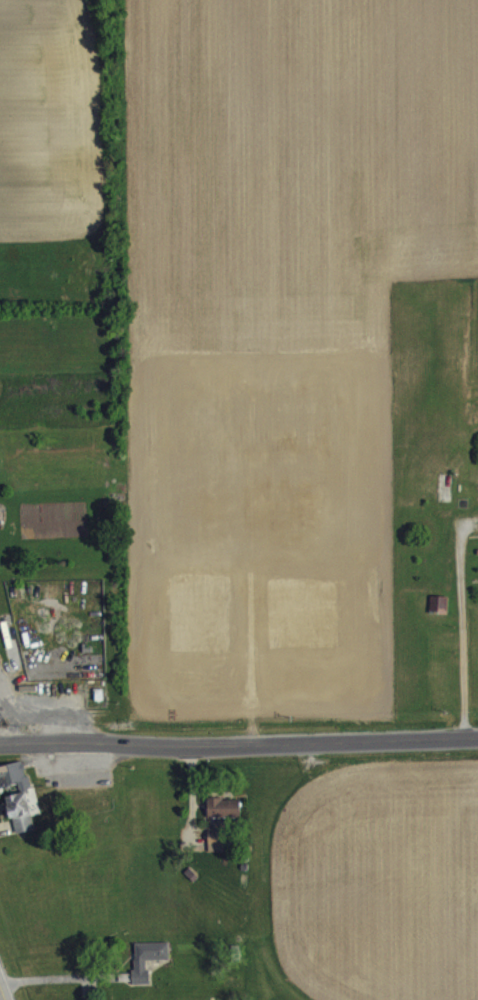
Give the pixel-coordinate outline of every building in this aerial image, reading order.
[(448,608),(431,607),(430,624),(448,625),(448,608)] [(19,799),(29,797),(24,773),(0,778),(0,799),(18,795),(19,799)] [(7,807),(15,845),(35,841),(27,803),(7,807)] [(241,811),(208,810),(208,829),(240,829),(241,811)] [(208,863),(224,863),(225,842),(209,841),(208,863)] [(135,955),(135,964),(133,964),(133,984),(114,985),(114,995),(149,994),(149,972),(169,972),(169,954),(135,955)]
